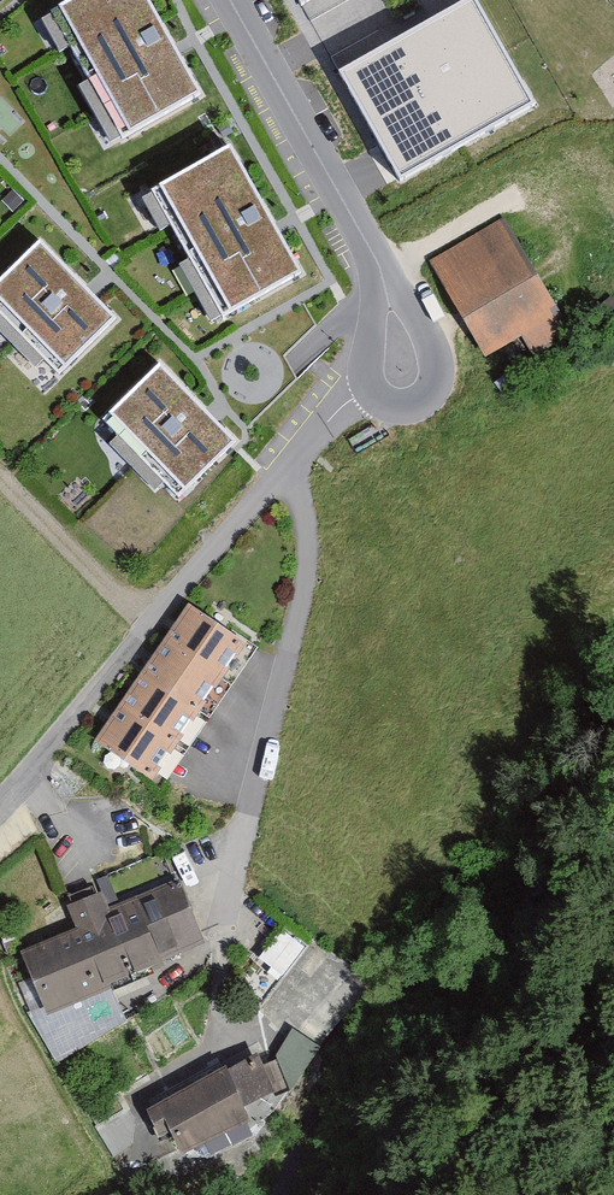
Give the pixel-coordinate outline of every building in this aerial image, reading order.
[(158,0),(85,0),(53,18),(124,147),(212,98),(158,0)] [(339,70),(400,178),(534,102),(476,0),(463,0),(339,70)] [(309,282),(238,151),(152,198),(223,328),(309,282)] [(429,263),(485,361),(522,340),(532,358),(570,336),(503,221),(429,263)] [(0,287),(0,330),(55,384),(122,316),(45,241),(0,287)] [(161,363),(95,430),(171,505),(238,438),(161,363)] [(189,598),(166,633),(227,672),(250,638),(189,598)] [(205,706),(227,672),(166,633),(144,666),(205,706)] [(144,666),(122,700),(182,740),(205,706),(144,666)] [(158,776),(182,740),(122,700),(97,737),(158,776)] [(28,929),(63,999),(189,935),(153,865),(28,929)] [(283,925),(266,962),(294,975),(312,939),(283,925)] [(248,1043),(142,1092),(172,1155),(262,1113),(254,1096),(323,1064),(305,1027),(252,1052),(248,1043)]
